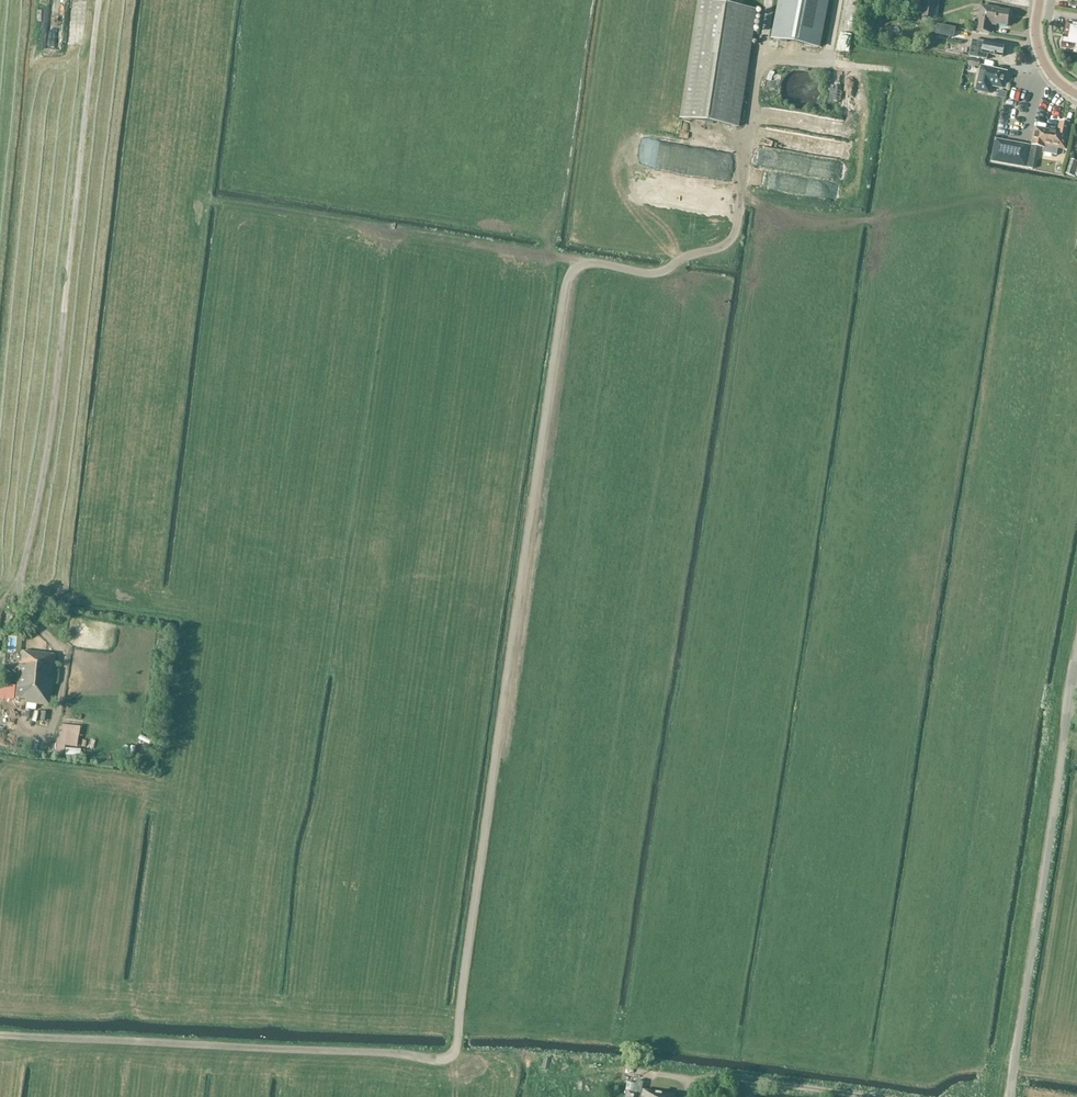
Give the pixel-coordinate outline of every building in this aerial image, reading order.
[(682,119),(737,128),(755,11),(728,7),(729,0),(701,0),(682,119)] [(774,40),(818,48),(827,0),(782,0),(774,40)] [(1008,27),(1010,13),(999,11),(999,10),(982,7),(978,32),(990,34),(991,25),(997,26),(997,25),(1008,27)] [(67,22),(82,22),(82,12),(67,12),(67,22)] [(874,30),(876,20),(866,19),(864,36),(872,37),(873,30),(874,30)] [(1068,25),(1066,38),(1064,38),(1064,40),(1062,41),(1062,45),(1063,46),(1063,48),(1073,50),(1076,51),(1076,27),(1068,25)] [(937,28),(935,38),(955,41),(956,31),(937,28)] [(1005,46),(977,41),(973,40),(970,57),(987,60),(988,55),(1003,57),(1005,46)] [(793,56),(793,64),(805,64),(805,56),(793,56)] [(981,61),(970,58),(969,65),(979,68),(981,61)] [(1003,88),(1006,73),(982,68),(977,91),(989,94),(991,86),(1003,88)] [(1014,102),(1019,104),(1022,95),(1017,93),(1014,102)] [(1037,147),(1045,148),(1044,153),(1047,154),(1057,156),(1058,148),(1065,150),(1070,124),(1060,123),(1058,133),(1035,129),(1032,146),(996,140),(992,162),(1033,169),(1037,147)] [(1076,176),(1076,162),(1070,160),(1065,174),(1075,177),(1076,176)] [(50,706),(56,656),(21,652),(20,657),(12,656),(11,664),(19,665),(15,700),(26,701),(26,704),(50,706)] [(80,728),(61,725),(57,754),(76,757),(80,728)]
